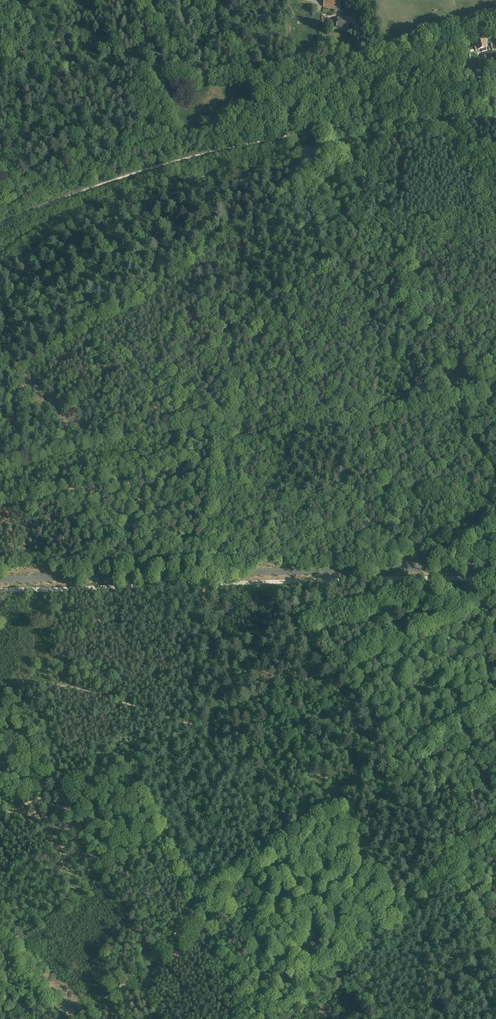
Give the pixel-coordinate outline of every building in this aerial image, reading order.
[(341,0),(324,0),(323,6),(340,9),(341,0)] [(334,24),(337,25),(337,27),(346,28),(347,20),(338,18),(338,20),(334,20),(334,24)] [(478,50),(481,49),(482,52),(486,51),(486,48),(485,46),(483,40),(476,42),(477,44),(473,45),(475,51),(478,50)] [(493,58),(492,51),(484,53),(485,60),(493,58)]
